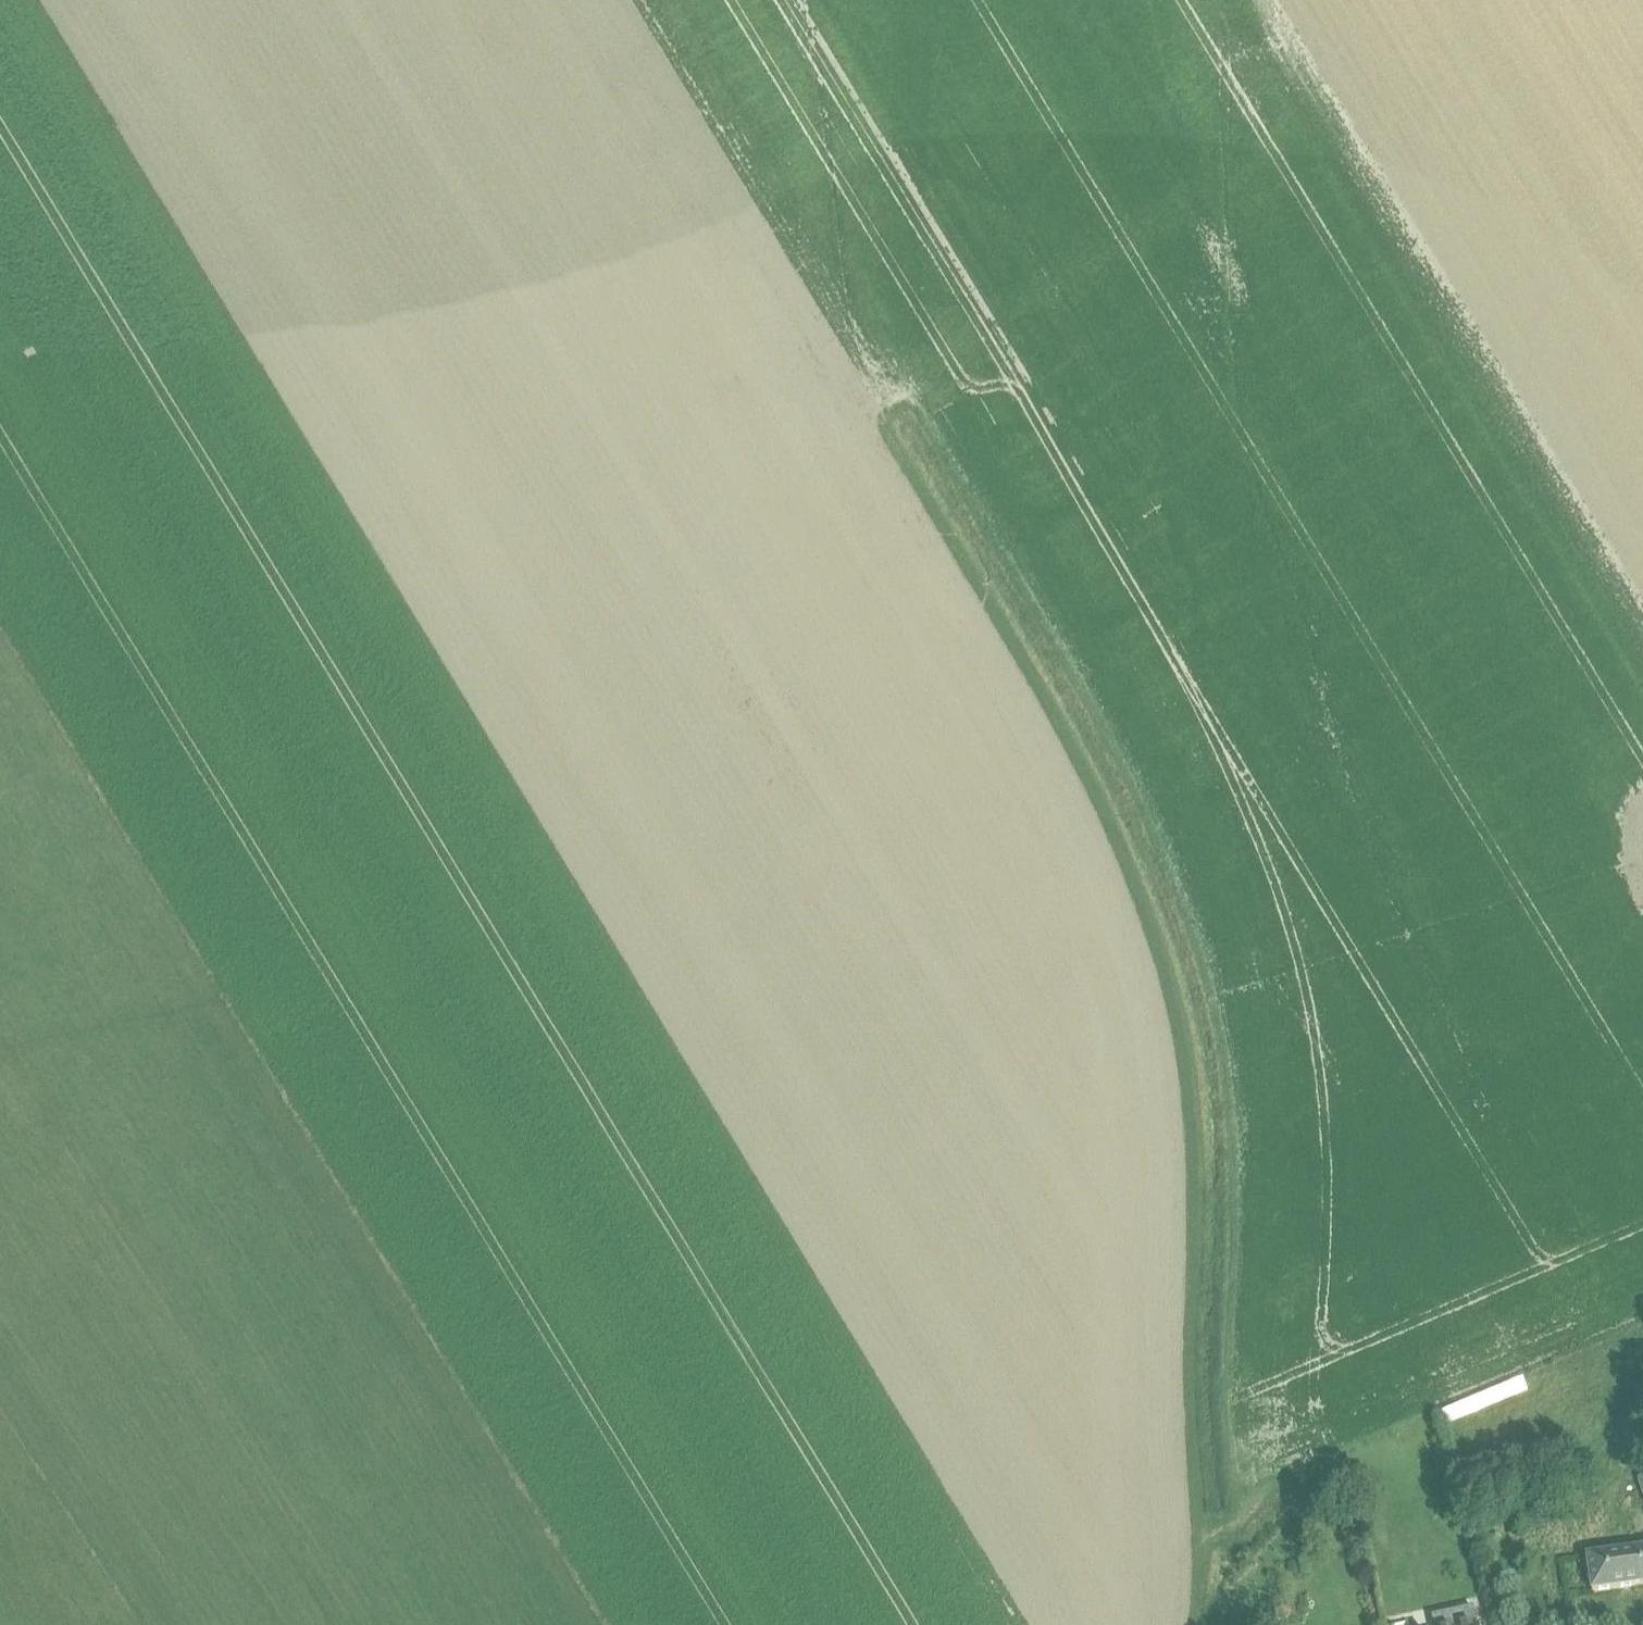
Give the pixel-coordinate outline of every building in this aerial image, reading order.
[(1642,1588),(1642,1550),(1585,1560),(1591,1597),(1642,1588)] [(1289,1609),(1274,1612),(1276,1621),(1290,1619),(1289,1609)] [(1474,1611),(1459,1613),(1461,1624),(1476,1624),(1474,1611)]
